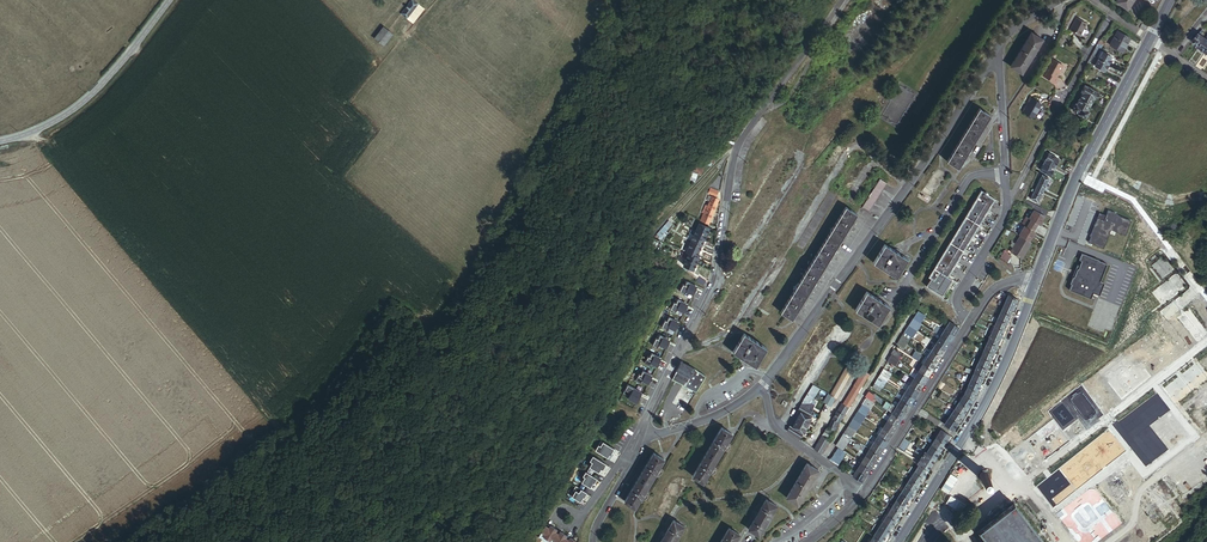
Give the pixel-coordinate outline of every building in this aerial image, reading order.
[(420,5),(415,0),(404,15),(409,20),(420,5)] [(1132,0),(1116,0),(1114,3),(1125,10),(1132,0)] [(1079,36),(1086,25),(1076,19),(1070,31),(1079,36)] [(385,36),(376,28),(366,40),(375,48),(385,36)] [(1022,72),(1044,38),(1032,31),(1011,66),(1022,72)] [(1125,45),(1129,38),(1116,32),(1109,46),(1119,51),(1123,44),(1125,45)] [(1198,48),(1205,38),(1200,35),(1198,34),(1193,40),(1193,45),(1198,48)] [(1206,49),(1206,40),(1206,39),(1205,38),(1198,48),(1204,53),(1206,49)] [(1109,61),(1111,58),(1101,53),(1097,60),(1107,65),(1108,64),(1110,61),(1109,61)] [(1060,73),(1063,66),(1052,60),(1046,71),(1045,71),(1042,76),(1056,84),(1059,79),(1057,78),(1059,75),(1058,75),(1059,73),(1060,73)] [(1106,66),(1107,65),(1097,60),(1095,64),(1089,61),(1087,65),(1091,67),(1093,68),(1094,66),(1104,71),(1105,69),(1106,69),(1107,67),(1106,66)] [(1123,73),(1115,69),(1113,74),(1120,78),(1123,73)] [(1075,96),(1077,92),(1076,91),(1082,81),(1079,80),(1072,94),(1075,96)] [(1093,99),(1097,93),(1083,86),(1080,92),(1082,93),(1080,98),(1089,103),(1092,98),(1093,99)] [(1073,99),(1075,96),(1072,94),(1064,107),(1067,109),(1072,99),(1073,99)] [(1085,115),(1089,108),(1087,107),(1089,103),(1080,98),(1077,102),(1075,101),(1072,107),(1079,110),(1078,111),(1085,115)] [(1033,118),(1041,105),(1031,99),(1024,113),(1033,118)] [(957,169),(990,116),(979,109),(946,162),(957,169)] [(1073,149),(1065,145),(1061,151),(1069,156),(1073,149)] [(1059,159),(1058,158),(1058,157),(1051,153),(1047,161),(1054,165),(1056,161),(1057,161),(1059,159)] [(841,186),(848,191),(866,162),(859,158),(841,186)] [(1052,169),(1054,165),(1047,161),(1043,169),(1050,173),(1050,172),(1051,172),(1053,169),(1052,169)] [(698,174),(701,175),(705,166),(698,162),(689,180),(694,183),(698,174)] [(1043,188),(1048,176),(1042,173),(1036,185),(1043,188)] [(880,179),(862,207),(869,212),(887,183),(880,179)] [(1037,200),(1043,188),(1036,185),(1031,197),(1037,200)] [(715,197),(718,191),(710,188),(707,194),(715,197)] [(947,276),(994,200),(986,196),(987,194),(985,193),(984,194),(980,192),(928,275),(931,277),(926,285),(941,294),(951,278),(947,276)] [(707,224),(717,201),(707,197),(705,200),(707,201),(706,203),(708,204),(703,214),(702,214),(700,220),(707,224)] [(1039,212),(1041,206),(1030,202),(1028,207),(1032,209),(1039,212)] [(1180,237),(1204,210),(1198,204),(1174,231),(1180,237)] [(1046,214),(1048,209),(1041,206),(1039,212),(1044,214),(1046,214)] [(791,320),(855,214),(844,207),(780,313),(791,320)] [(1040,220),(1044,214),(1039,212),(1032,209),(1030,213),(1040,220)] [(1101,247),(1103,248),(1111,230),(1125,235),(1131,220),(1108,210),(1104,220),(1097,218),(1090,235),(1091,235),(1088,242),(1100,247),(1101,247)] [(1040,220),(1030,213),(1028,217),(1025,215),(1024,217),(1036,224),(1038,220),(1040,221),(1040,220)] [(1032,230),(1036,224),(1024,217),(1021,222),(1021,223),(1032,230)] [(706,234),(709,228),(698,223),(696,227),(695,227),(694,228),(706,234)] [(1032,231),(1032,230),(1021,223),(1020,224),(1023,225),(1020,230),(1031,236),(1031,235),(1030,234),(1032,231)] [(703,240),(706,234),(694,228),(693,231),(694,231),(692,235),(703,240)] [(1028,242),(1031,236),(1020,230),(1017,235),(1018,236),(1028,242)] [(701,246),(703,240),(692,235),(691,239),(690,239),(689,241),(701,246)] [(1025,247),(1028,242),(1018,236),(1015,242),(1025,247)] [(698,252),(701,246),(689,241),(688,243),(689,243),(687,247),(698,252)] [(1022,253),(1025,247),(1015,242),(1012,247),(1022,253)] [(897,276),(908,257),(885,243),(874,262),(897,276)] [(697,255),(698,252),(687,247),(686,250),(681,247),(680,249),(684,251),(688,253),(696,256),(696,254),(697,255)] [(1019,258),(1022,253),(1012,247),(1009,252),(1019,258)] [(1000,258),(1008,262),(1012,256),(1003,252),(1000,258)] [(695,264),(698,257),(696,256),(688,253),(685,259),(695,264)] [(1069,291),(1091,299),(1093,294),(1099,296),(1104,284),(1101,282),(1107,265),(1081,255),(1079,261),(1082,262),(1078,270),(1077,270),(1074,279),(1072,278),(1069,285),(1071,286),(1069,291)] [(695,264),(685,259),(682,266),(692,270),(695,264)] [(706,281),(699,276),(696,280),(703,285),(706,281)] [(683,286),(679,293),(684,295),(685,293),(692,296),(694,291),(693,290),(695,287),(686,283),(684,287),(683,286)] [(879,324),(890,305),(867,292),(856,310),(879,324)] [(1014,305),(1017,298),(1008,294),(1005,301),(1014,305)] [(677,300),(675,305),(674,304),(670,311),(675,313),(676,311),(683,314),(685,308),(684,308),(686,304),(677,300)] [(1011,313),(1014,305),(1005,301),(1001,309),(1011,313)] [(1007,321),(1011,313),(1001,309),(998,317),(1007,321)] [(919,322),(924,315),(917,311),(913,318),(919,322)] [(1004,328),(1007,321),(998,317),(995,324),(1004,328)] [(666,322),(665,322),(661,328),(666,331),(667,329),(674,332),(676,326),(675,326),(677,322),(669,318),(666,322)] [(916,330),(920,323),(919,322),(913,318),(908,325),(916,330)] [(954,333),(958,327),(949,321),(944,328),(954,333)] [(799,384),(832,330),(820,323),(788,377),(799,384)] [(1001,336),(1004,328),(995,324),(991,332),(1001,336)] [(911,337),(916,330),(908,325),(904,332),(910,336),(911,337)] [(949,341),(954,333),(944,328),(940,335),(949,341)] [(998,343),(1001,336),(991,332),(988,339),(998,343)] [(909,339),(902,334),(899,339),(906,344),(909,339)] [(756,367),(768,349),(746,335),(733,353),(756,367)] [(949,341),(940,335),(935,342),(945,348),(949,341)] [(668,340),(659,336),(657,340),(656,339),(652,346),(657,349),(658,346),(665,350),(667,344),(666,343),(668,340)] [(903,348),(906,344),(899,339),(896,343),(903,348)] [(994,351),(998,343),(988,339),(984,347),(994,351)] [(940,355),(945,348),(935,342),(931,349),(940,355)] [(991,359),(994,351),(984,347),(981,354),(991,359)] [(901,353),(894,349),(891,354),(892,354),(898,358),(901,353)] [(936,362),(940,355),(931,349),(927,356),(936,362)] [(911,356),(916,360),(920,354),(914,350),(911,356)] [(648,357),(644,364),(649,367),(651,364),(657,368),(660,362),(658,361),(660,358),(652,354),(650,358),(648,357)] [(895,366),(900,359),(898,358),(892,354),(888,361),(895,366)] [(987,366),(991,359),(981,354),(978,362),(987,366)] [(936,362),(927,356),(922,363),(931,369),(936,362)] [(703,375),(697,371),(681,362),(677,371),(689,377),(690,376),(688,375),(689,373),(697,378),(701,380),(703,375)] [(984,373),(987,366),(978,362),(974,369),(984,373)] [(835,400),(854,366),(848,363),(829,396),(827,395),(822,403),(828,407),(833,399),(835,400)] [(931,369),(922,363),(918,370),(927,376),(931,369)] [(889,378),(891,374),(883,368),(880,373),(889,378)] [(981,381),(984,373),(974,369),(971,377),(981,381)] [(859,388),(867,374),(861,370),(853,385),(859,388)] [(923,384),(927,376),(918,370),(913,378),(923,384)] [(684,387),(689,377),(677,371),(672,380),(684,387)] [(639,375),(636,382),(641,384),(642,382),(648,385),(651,380),(649,379),(651,376),(643,372),(641,376),(639,375)] [(691,386),(697,378),(689,373),(688,375),(690,376),(689,377),(684,387),(690,390),(690,389),(694,391),(695,389),(691,386)] [(881,388),(886,380),(879,375),(874,383),(880,387),(881,388)] [(977,389),(981,381),(971,377),(968,384),(977,389)] [(695,389),(701,380),(697,378),(691,386),(695,389)] [(918,391),(923,384),(913,378),(909,385),(918,391)] [(809,404),(819,387),(813,384),(803,400),(809,404)] [(974,397),(977,389),(968,384),(964,393),(974,397)] [(848,406),(859,388),(853,385),(843,403),(848,406)] [(918,391),(909,385),(905,391),(914,397),(918,391)] [(627,386),(623,395),(629,398),(628,400),(637,404),(640,397),(639,396),(640,392),(627,386)] [(686,404),(694,391),(690,389),(690,390),(682,402),(686,404)] [(909,405),(914,397),(905,391),(900,399),(909,405)] [(968,406),(974,397),(964,393),(959,400),(968,406)] [(868,409),(871,403),(865,399),(864,399),(860,405),(868,409)] [(909,405),(900,399),(896,406),(905,412),(909,405)] [(799,439),(814,413),(811,411),(814,406),(809,404),(803,400),(786,431),(799,439)] [(963,413),(968,406),(959,400),(954,407),(963,413)] [(839,422),(848,406),(843,403),(842,403),(833,418),(839,422)] [(865,414),(868,409),(860,405),(857,409),(865,414)] [(905,412),(896,406),(891,413),(901,419),(905,412)] [(958,421),(963,413),(954,407),(949,415),(958,421)] [(859,422),(863,416),(856,412),(852,418),(859,422)] [(901,419),(891,413),(886,421),(896,427),(901,419)] [(927,420),(941,427),(944,422),(929,415),(927,420)] [(958,421),(949,415),(944,423),(953,429),(958,421)] [(834,431),(839,422),(833,418),(828,427),(834,431)] [(855,429),(859,422),(852,418),(847,425),(855,429)] [(896,427),(886,421),(882,427),(892,433),(896,427)] [(851,437),(855,430),(855,429),(847,425),(843,432),(851,437)] [(703,482),(732,433),(721,427),(693,476),(703,482)] [(827,439),(832,431),(826,427),(821,435),(827,439)] [(892,433),(882,427),(878,434),(888,440),(892,433)] [(950,434),(941,428),(936,436),(945,441),(950,434)] [(847,444),(850,439),(842,434),(839,439),(847,444)] [(883,447),(888,440),(878,434),(874,441),(883,447)] [(820,454),(829,440),(827,439),(821,435),(813,449),(820,454)] [(945,441),(936,436),(931,443),(940,449),(945,441)] [(906,449),(911,441),(904,437),(898,446),(907,453),(909,450),(906,449)] [(668,439),(662,449),(671,455),(677,444),(668,439)] [(843,450),(847,444),(839,439),(835,445),(843,450)] [(879,455),(883,447),(874,441),(869,449),(879,455)] [(594,451),(607,459),(610,453),(611,454),(614,449),(603,442),(600,447),(598,446),(594,451)] [(935,457),(940,449),(931,443),(927,451),(935,457)] [(863,454),(867,448),(864,445),(861,450),(859,449),(858,451),(863,454)] [(928,468),(935,457),(927,451),(925,450),(921,448),(918,446),(916,450),(922,454),(917,461),(920,463),(928,468)] [(842,459),(846,453),(838,448),(834,454),(842,459)] [(879,455),(869,449),(865,455),(875,461),(879,455)] [(635,507),(664,459),(653,453),(625,501),(635,507)] [(842,459),(834,454),(831,459),(839,464),(842,459)] [(870,468),(875,461),(865,455),(861,462),(870,468)] [(589,467),(599,473),(601,469),(602,470),(606,464),(593,456),(589,461),(592,463),(589,467)] [(855,467),(859,461),(855,459),(852,463),(851,462),(850,464),(855,467)] [(866,474),(870,468),(861,462),(857,468),(866,474)] [(798,504),(819,470),(808,463),(787,498),(798,504)] [(928,468),(920,463),(915,470),(924,475),(928,468)] [(862,481),(866,474),(857,468),(852,476),(862,481)] [(919,482),(924,475),(915,470),(910,477),(919,482)] [(594,482),(595,482),(597,479),(586,472),(583,476),(585,477),(582,483),(590,488),(594,482)] [(914,490),(919,482),(910,477),(906,484),(914,490)] [(910,497),(914,490),(906,484),(903,488),(903,489),(901,491),(910,497)] [(585,496),(587,493),(576,486),(573,490),(575,491),(572,497),(580,502),(584,496),(585,496)] [(905,504),(910,497),(901,491),(897,498),(905,504)] [(905,504),(897,498),(892,505),(901,510),(905,504)] [(759,535),(777,506),(767,499),(749,529),(759,535)] [(896,518),(901,510),(892,505),(888,513),(896,518)] [(1014,508),(980,535),(986,541),(1041,541),(1014,508)] [(896,518),(888,513),(883,520),(891,526),(896,518)] [(684,526),(673,520),(665,534),(664,536),(660,541),(675,541),(684,526)] [(887,533),(891,526),(883,520),(878,527),(887,533)] [(555,532),(556,530),(552,527),(550,530),(549,529),(544,526),(537,538),(541,541),(542,541),(549,541),(555,532)] [(741,534),(730,527),(721,541),(735,541),(741,534)] [(882,540),(887,533),(878,527),(874,534),(882,540)] [(869,532),(864,529),(856,541),(862,541),(869,532)] [(564,538),(566,536),(562,533),(560,536),(558,535),(555,532),(549,541),(562,541),(564,538)]
